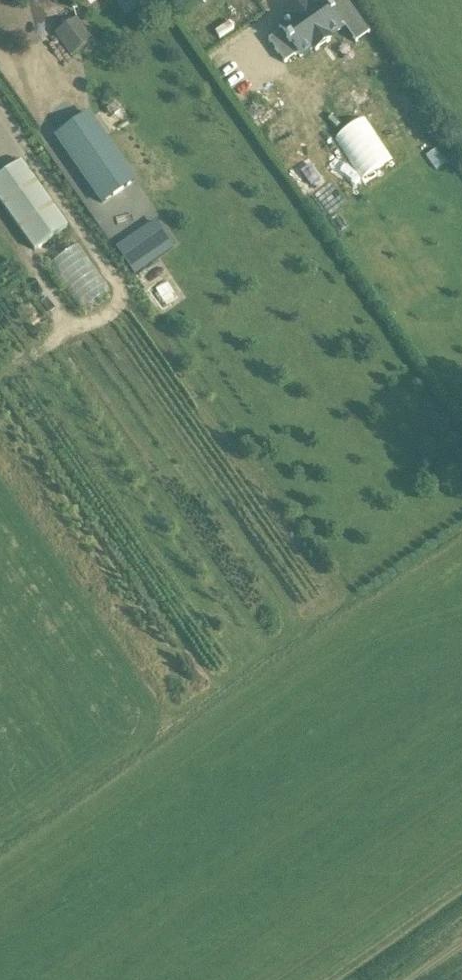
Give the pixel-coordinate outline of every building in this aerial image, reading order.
[(262,22),(278,45),(292,36),(294,39),(307,30),(309,33),(324,23),(322,20),(335,11),(334,9),(337,7),(350,25),(363,15),(353,0),(286,0),(273,9),(275,13),(262,22)] [(72,57),(93,42),(78,21),(57,36),(72,57)] [(137,183),(124,164),(90,116),(57,139),(104,206),(137,183)] [(437,150),(426,157),(435,170),(446,163),(437,150)] [(68,229),(22,164),(0,179),(0,202),(35,252),(68,229)]
